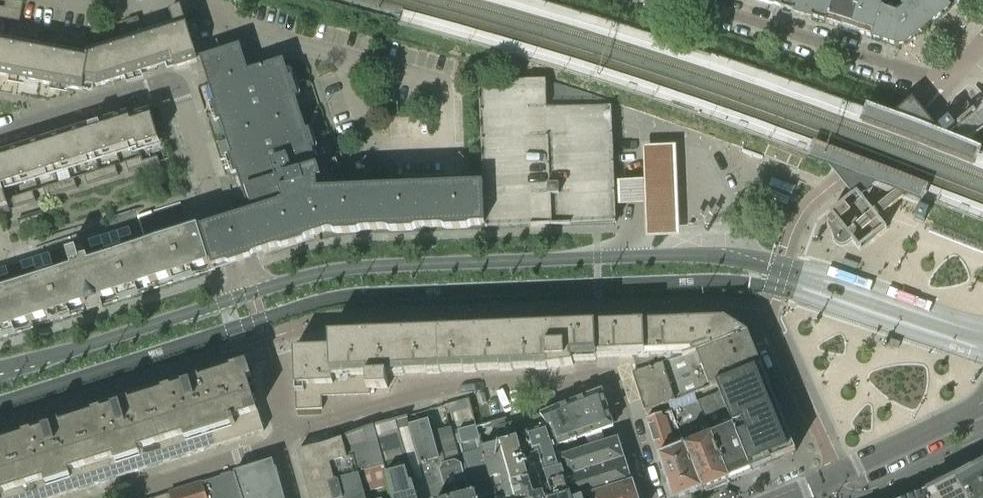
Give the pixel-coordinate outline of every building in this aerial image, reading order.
[(14,9),(15,0),(6,0),(5,7),(14,9)] [(22,10),(24,1),(21,0),(15,0),(14,9),(22,10)] [(755,0),(781,9),(784,0),(755,0)] [(834,0),(784,0),(781,9),(827,23),(834,0)] [(827,23),(849,30),(859,0),(834,0),(827,23)] [(849,30),(873,38),(882,8),(884,1),(881,0),(859,0),(849,30)] [(930,24),(911,0),(908,0),(902,5),(904,8),(898,13),(882,8),(873,38),(898,46),(906,45),(906,44),(930,24)] [(951,7),(944,0),(911,0),(930,24),(951,7)] [(20,21),(22,10),(14,9),(5,7),(0,6),(0,18),(20,21)] [(199,61),(198,58),(181,6),(170,10),(174,22),(168,24),(170,30),(87,56),(87,59),(89,59),(85,84),(99,86),(174,62),(176,68),(199,61)] [(138,17),(127,20),(129,29),(141,25),(138,17)] [(103,28),(105,36),(117,32),(114,24),(103,28)] [(28,28),(16,26),(15,34),(26,36),(28,28)] [(40,30),(28,28),(26,36),(38,38),(40,30)] [(94,40),(105,36),(103,28),(91,32),(94,40)] [(71,36),(59,34),(57,42),(69,44),(71,36)] [(82,38),(71,36),(69,44),(81,46),(82,38)] [(85,84),(89,59),(87,59),(0,43),(0,75),(84,91),(85,84)] [(486,225),(484,183),(346,189),(337,159),(318,165),(296,96),(284,59),(249,71),(247,64),(240,45),(198,58),(199,61),(201,60),(206,75),(244,194),(250,213),(252,212),(254,218),(232,225),(201,235),(200,230),(91,265),(83,242),(61,249),(66,264),(71,263),(73,271),(0,294),(0,339),(216,271),(215,268),(224,265),(227,265),(231,265),(244,261),(252,259),(255,256),(279,248),(283,249),(304,242),(308,238),(319,235),(319,232),(332,232),(336,234),(358,233),(362,230),(387,229),(391,231),(413,231),(417,228),(442,227),(446,229),(468,228),(472,226),(486,225)] [(480,82),(484,183),(486,225),(486,228),(488,228),(488,227),(531,225),(531,226),(616,223),(616,204),(615,181),(613,133),(612,112),(612,106),(548,109),(546,80),(480,82)] [(2,214),(3,214),(2,212),(10,210),(2,186),(136,144),(137,148),(159,141),(150,110),(130,116),(129,114),(0,153),(0,208),(2,214)] [(679,146),(647,147),(648,180),(615,181),(616,204),(651,202),(652,235),(682,234),(679,146)] [(145,172),(161,167),(158,156),(143,161),(144,164),(143,165),(144,168),(145,172)] [(126,162),(129,173),(144,168),(143,165),(144,164),(143,161),(141,157),(126,162)] [(115,165),(100,170),(103,180),(119,175),(115,165)] [(85,175),(88,185),(103,180),(100,170),(85,175)] [(62,193),(77,188),(74,178),(59,183),(62,193)] [(43,188),(47,198),(62,193),(59,183),(43,188)] [(22,194),(25,205),(36,201),(33,191),(22,194)] [(14,208),(25,205),(22,194),(11,198),(14,208)] [(860,250),(887,228),(865,201),(856,209),(849,200),(843,204),(833,213),(832,212),(830,214),(840,226),(837,229),(834,232),(833,236),(833,237),(834,240),(835,241),(836,242),(837,243),(839,245),(841,245),(844,245),(846,245),(847,244),(852,240),(860,250)] [(42,212),(18,220),(21,230),(45,223),(42,212)] [(129,227),(117,231),(120,239),(132,235),(129,227)] [(109,234),(113,246),(121,243),(120,239),(117,231),(109,234)] [(109,234),(101,236),(103,244),(105,248),(113,246),(109,234)] [(101,236),(89,240),(91,248),(103,244),(101,236)] [(41,255),(45,267),(53,265),(49,252),(41,255)] [(32,258),(35,266),(36,270),(45,267),(41,255),(32,258)] [(32,258),(21,261),(23,270),(35,266),(32,258)] [(0,268),(0,277),(9,274),(6,266),(0,268)] [(703,351),(715,346),(749,333),(725,318),(609,323),(355,333),(329,334),(330,348),(294,349),(297,410),(323,409),(322,396),(370,394),(370,389),(388,388),(388,375),(548,368),(574,365),(573,364),(598,363),(598,359),(633,358),(638,372),(703,351)] [(721,363),(755,350),(749,333),(715,346),(721,363)] [(703,351),(638,372),(633,374),(639,392),(722,366),(721,363),(715,346),(703,351)] [(728,380),(762,366),(755,350),(721,363),(722,366),(728,380)] [(0,444),(0,497),(55,497),(264,431),(244,366),(0,444)] [(639,392),(642,402),(645,411),(676,401),(694,394),(697,401),(720,392),(717,385),(728,380),(722,366),(639,392)] [(720,392),(753,470),(796,452),(762,366),(728,380),(717,385),(720,392)] [(614,426),(602,390),(540,414),(549,427),(556,448),(577,440),(577,439),(614,426)] [(697,401),(731,479),(753,470),(720,392),(697,401)] [(672,411),(705,489),(731,479),(697,401),(672,411)] [(648,418),(673,497),(683,497),(705,489),(672,411),(671,410),(648,418)] [(556,448),(549,427),(540,414),(522,421),(532,455),(539,453),(552,497),(549,497),(573,497),(566,477),(559,457),(556,448)] [(393,497),(432,497),(409,425),(411,425),(409,416),(374,425),(390,485),(393,497)] [(411,425),(409,425),(432,497),(477,497),(476,493),(469,494),(467,486),(471,484),(471,485),(472,485),(465,464),(461,465),(451,426),(432,431),(429,420),(411,425)] [(518,497),(546,497),(539,476),(531,478),(518,438),(516,430),(516,421),(506,424),(505,420),(498,421),(499,426),(497,429),(501,443),(502,443),(518,497)] [(365,492),(390,485),(374,425),(342,437),(348,459),(330,463),(335,481),(339,480),(343,497),(366,497),(365,492)] [(458,430),(462,443),(480,439),(476,425),(458,430)] [(339,480),(335,481),(330,463),(348,459),(342,437),(335,439),(335,441),(332,442),(298,451),(310,497),(343,497),(339,480)] [(559,457),(566,477),(625,459),(618,438),(559,457)] [(480,439),(462,443),(459,444),(465,464),(472,485),(492,480),(482,448),(480,439)] [(502,443),(501,443),(482,448),(492,480),(496,494),(497,497),(518,497),(502,443)] [(625,459),(566,477),(573,497),(581,497),(632,482),(625,459)] [(235,472),(243,497),(284,497),(273,460),(235,472)] [(966,497),(982,497),(982,462),(955,478),(966,497)] [(235,472),(203,482),(208,497),(243,497),(235,472)] [(955,478),(926,492),(928,497),(966,497),(955,478)] [(203,482),(170,493),(171,497),(208,497),(203,482)] [(581,497),(637,497),(632,482),(581,497)]
